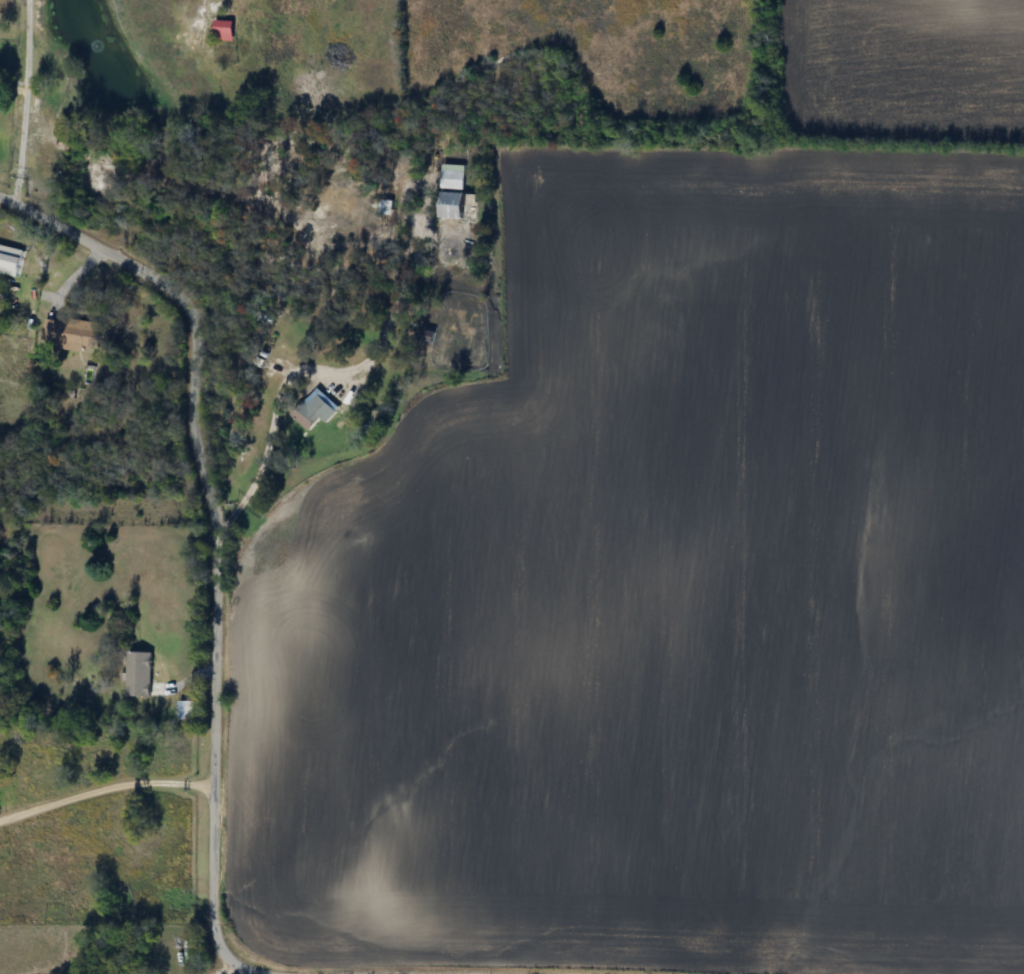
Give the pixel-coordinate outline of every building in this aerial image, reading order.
[(235,41),(235,21),(216,21),(216,41),(235,41)] [(8,306),(9,286),(0,286),(0,306),(8,306)] [(103,350),(106,325),(46,319),(44,344),(103,350)] [(322,419),(304,403),(292,416),(310,432),(322,419)] [(128,698),(151,698),(151,653),(128,653),(128,698)] [(194,703),(180,703),(180,721),(194,721),(194,703)]
